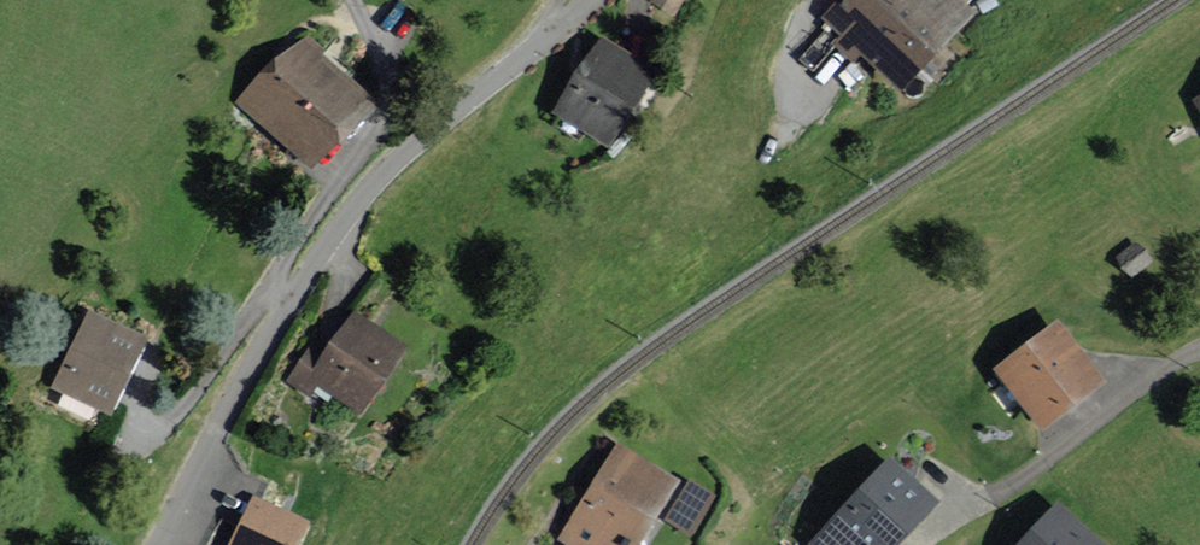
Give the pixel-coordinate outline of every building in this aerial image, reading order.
[(678,16),(688,0),(652,0),(678,16)] [(963,0),(839,0),(824,16),(904,89),(975,11),(963,0)] [(377,103),(298,30),(235,98),(313,171),(377,103)] [(658,70),(601,34),(553,112),(610,147),(658,70)] [(414,347),(356,310),(328,356),(309,344),(287,379),(311,394),(319,382),(371,415),(414,347)] [(145,336),(87,311),(48,386),(111,414),(145,336)] [(1103,381),(1055,321),(997,367),(1045,428),(1103,381)] [(615,442),(555,539),(565,544),(640,544),(679,481),(615,442)] [(888,454),(808,543),(810,544),(900,544),(940,501),(888,454)] [(228,544),(299,544),(310,524),(251,497),(228,544)] [(1015,544),(1106,544),(1059,500),(1015,544)]
